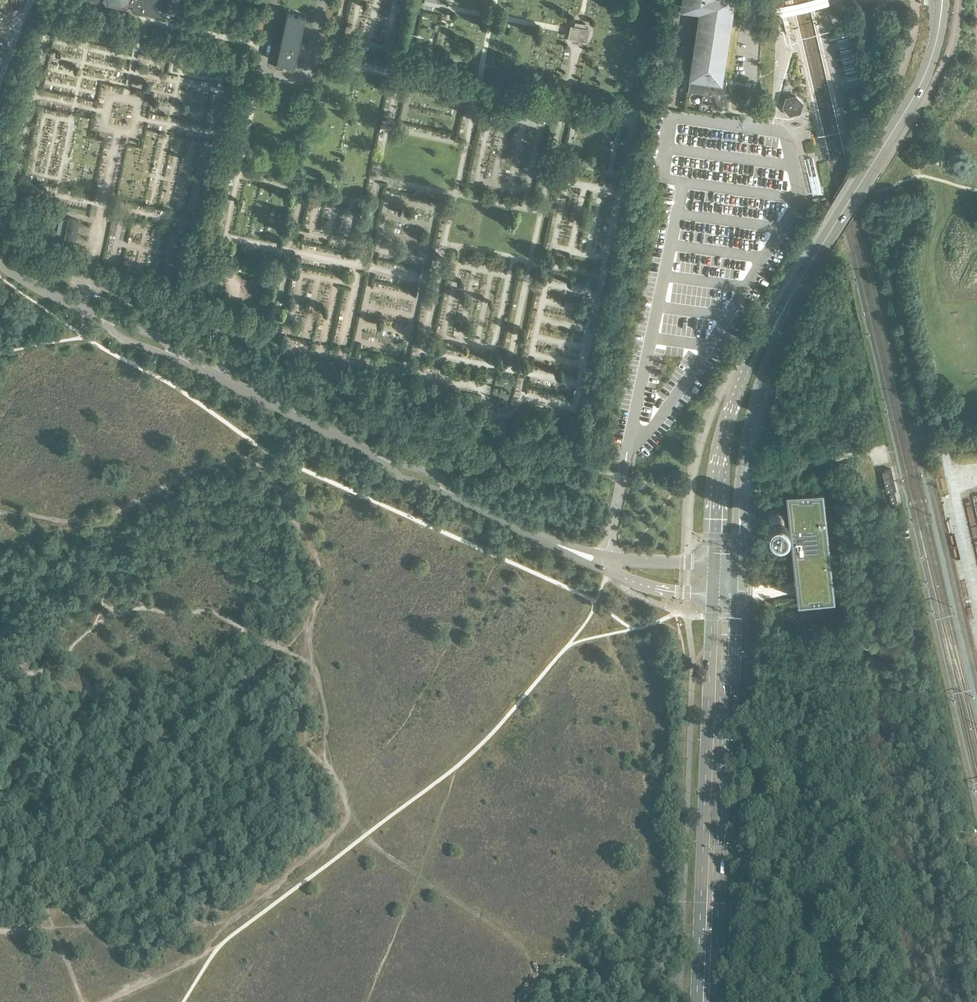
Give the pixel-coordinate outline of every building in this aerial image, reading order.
[(163,17),(167,0),(85,0),(163,17)] [(726,80),(722,79),(722,77),(720,76),(732,0),(685,0),(684,7),(698,9),(698,8),(702,9),(693,72),(691,72),(688,90),(703,93),(701,103),(712,104),(711,108),(722,110),(722,104),(727,105),(728,93),(724,93),(726,82),(726,80)] [(293,70),(295,65),(306,15),(288,11),(277,61),(276,67),(293,70)] [(586,39),(588,29),(584,28),(584,24),(576,22),(575,27),(571,26),(569,36),(573,37),(572,41),(581,43),(582,39),(586,39)] [(803,102),(796,94),(785,97),(782,107),(790,115),(800,112),(803,102)] [(79,219),(69,218),(69,220),(60,218),(57,232),(66,234),(65,236),(75,238),(79,219)] [(892,468),(882,470),(887,491),(896,489),(892,468)] [(796,589),(797,599),(831,595),(820,487),(786,491),(789,519),(781,509),(780,508),(779,507),(778,507),(776,507),(775,507),(774,507),(773,508),(771,509),(769,510),(768,511),(768,512),(767,513),(767,514),(767,515),(767,516),(767,517),(767,519),(768,520),(769,521),(769,522),(770,523),(771,524),(773,524),(774,525),(775,525),(777,525),(778,525),(780,524),(781,524),(790,535),(796,589)]
